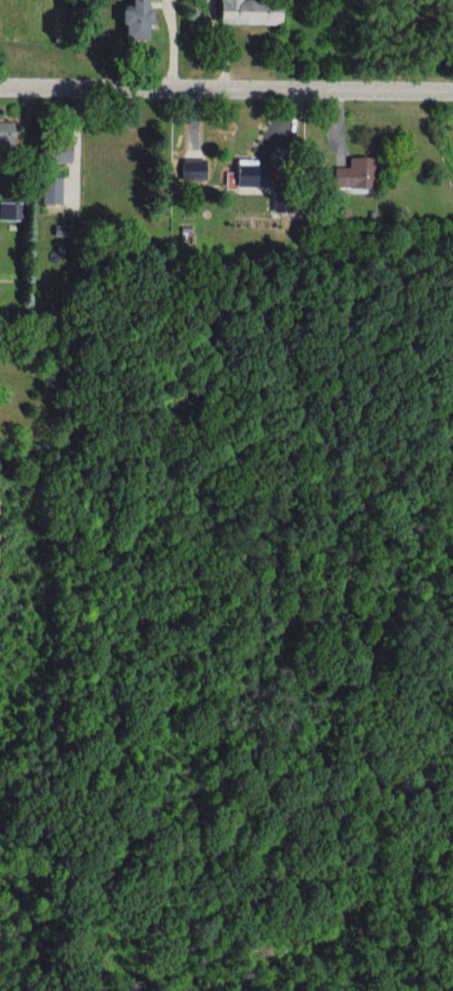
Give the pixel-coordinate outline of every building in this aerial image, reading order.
[(117,38),(144,38),(144,0),(126,0),(126,8),(118,8),(117,38)] [(275,24),(275,0),(214,0),(214,23),(275,24)] [(44,140),(44,163),(69,163),(69,140),(44,140)] [(373,191),(373,157),(348,157),(348,167),(333,167),(333,191),(373,191)] [(180,180),(205,180),(205,159),(180,159),(180,180)] [(233,187),(262,187),(262,160),(233,160),(233,187)] [(40,203),(60,203),(60,177),(40,177),(40,203)]
